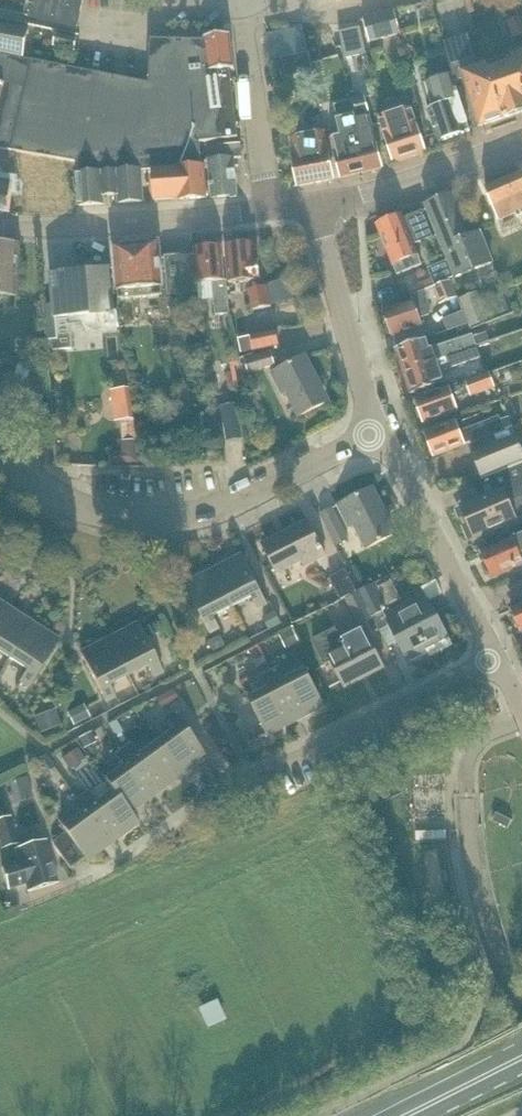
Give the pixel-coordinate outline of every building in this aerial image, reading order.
[(77,32),(84,2),(75,0),(0,0),(0,15),(77,32)] [(400,36),(394,12),(363,20),(369,44),(400,36)] [(507,22),(512,37),(521,34),(521,29),(518,18),(507,22)] [(30,30),(0,24),(0,53),(24,58),(30,30)] [(345,60),(367,55),(361,28),(339,33),(345,60)] [(304,30),(291,32),(268,37),(273,60),(283,58),(291,57),(295,76),(313,72),(311,62),(309,53),(305,33),(304,30)] [(235,70),(231,35),(204,37),(204,40),(151,40),(150,83),(0,55),(0,149),(80,163),(81,175),(110,174),(142,172),(155,171),(179,169),(202,168),(199,141),(238,137),(231,70),(235,70)] [(73,51),(76,39),(57,35),(55,47),(73,51)] [(475,59),(472,50),(468,36),(445,44),(455,83),(463,81),(479,128),(516,116),(497,61),(473,68),(471,61),(475,59)] [(497,61),(516,116),(521,114),(521,53),(497,61)] [(426,111),(437,142),(463,134),(470,131),(459,100),(445,56),(429,61),(435,82),(432,83),(440,107),(426,111)] [(360,115),(355,116),(362,149),(359,150),(365,173),(376,171),(378,170),(382,169),(369,112),(370,112),(367,98),(357,101),(360,115)] [(341,179),(365,173),(359,150),(362,149),(355,116),(360,115),(357,101),(344,104),(347,119),(339,121),(343,138),(332,141),(341,179)] [(378,121),(384,137),(393,165),(424,154),(409,110),(378,121)] [(333,181),(327,153),(328,153),(324,133),(290,140),(300,188),(333,181)] [(219,160),(210,161),(214,199),(239,196),(235,160),(242,159),(241,144),(217,147),(219,160)] [(18,174),(18,159),(0,159),(0,173),(18,174)] [(179,169),(181,199),(181,201),(208,199),(206,167),(202,168),(179,169)] [(157,201),(181,199),(179,169),(155,171),(157,201)] [(110,174),(112,197),(120,196),(121,205),(144,203),(142,172),(110,174)] [(521,173),(485,188),(498,218),(521,208),(521,175),(521,173)] [(104,198),(112,197),(110,174),(81,175),(78,176),(81,208),(105,206),(104,198)] [(11,215),(13,185),(0,184),(0,213),(11,215)] [(491,264),(479,235),(468,239),(451,198),(425,208),(448,267),(429,275),(431,280),(408,289),(411,296),(433,287),(491,264)] [(420,267),(412,247),(433,238),(422,212),(402,220),(401,218),(375,228),(391,267),(393,266),(397,276),(410,271),(420,267)] [(17,298),(18,298),(21,245),(0,244),(0,297),(17,298)] [(144,299),(162,297),(164,297),(159,244),(115,249),(120,293),(121,300),(144,299)] [(264,289),(260,262),(256,263),(254,245),(227,247),(230,284),(251,282),(252,291),(254,312),(273,309),(270,288),(264,289)] [(228,282),(226,282),(223,247),(196,249),(199,284),(214,283),(215,315),(229,314),(228,282)] [(197,294),(194,257),(181,258),(181,256),(165,257),(168,296),(197,294)] [(56,305),(45,306),(48,343),(59,342),(57,320),(59,320),(67,319),(67,326),(86,324),(87,327),(92,332),(98,333),(117,331),(116,314),(111,270),(53,276),(56,305)] [(433,289),(440,306),(457,300),(449,282),(433,289)] [(413,303),(381,313),(389,338),(421,327),(419,320),(429,317),(431,313),(428,302),(425,292),(411,297),(413,303)] [(458,303),(463,314),(467,325),(470,331),(489,322),(478,295),(458,303)] [(467,325),(463,314),(441,323),(445,333),(467,325)] [(242,354),(254,352),(280,347),(277,333),(251,337),(240,339),(242,354)] [(487,333),(473,338),(477,348),(490,343),(487,333)] [(401,372),(477,348),(473,338),(473,336),(428,350),(425,340),(394,350),(401,372)] [(37,369),(48,368),(49,368),(47,342),(35,343),(37,369)] [(444,373),(480,360),(477,348),(401,372),(409,395),(440,385),(447,383),(444,373)] [(249,374),(275,366),(271,353),(245,360),(249,374)] [(306,357),(271,375),(282,397),(288,394),(300,418),(325,405),(311,377),(315,375),(306,357)] [(29,388),(50,394),(48,374),(34,370),(29,388)] [(495,389),(489,374),(489,373),(465,383),(414,402),(417,410),(416,412),(418,418),(421,419),(422,424),(456,411),(452,401),(470,395),(471,398),(495,389)] [(132,389),(111,391),(114,423),(121,422),(124,452),(109,454),(111,466),(138,463),(133,419),(136,419),(132,389)] [(237,406),(221,408),(226,443),(243,440),(237,406)] [(200,418),(203,437),(218,435),(215,415),(200,418)] [(513,430),(513,428),(509,417),(502,420),(500,416),(471,429),(459,433),(455,423),(425,435),(433,457),(466,444),(468,446),(513,430)] [(485,479),(521,464),(521,453),(513,430),(468,446),(482,480),(485,479)] [(485,479),(491,493),(460,507),(474,539),(516,521),(508,503),(521,497),(521,464),(485,479)] [(373,490),(338,508),(349,530),(354,527),(366,552),(393,539),(378,509),(382,508),(373,490)] [(347,543),(344,536),(332,510),(321,516),(337,547),(347,543)] [(292,537),(264,551),(276,576),(302,563),(305,568),(325,558),(307,523),(290,532),(292,537)] [(513,540),(480,554),(490,578),(521,565),(521,562),(519,556),(521,555),(521,536),(513,540)] [(214,572),(232,607),(250,598),(257,610),(266,605),(241,558),(214,572)] [(346,599),(357,593),(346,571),(334,576),(346,599)] [(213,617),(232,607),(214,572),(186,587),(210,634),(219,630),(213,617)] [(390,582),(388,583),(387,579),(376,585),(359,594),(373,620),(388,649),(396,645),(404,660),(407,658),(410,664),(427,655),(429,659),(452,647),(429,602),(425,604),(418,591),(400,600),(390,582)] [(360,627),(373,620),(359,594),(346,600),(354,616),(360,627)] [(511,611),(520,634),(521,634),(521,607),(511,611)] [(31,626),(5,609),(0,617),(0,655),(9,660),(31,626)] [(264,629),(278,622),(272,611),(258,619),(264,629)] [(162,675),(148,647),(162,641),(152,621),(138,628),(137,626),(109,640),(128,677),(147,668),(153,680),(162,675)] [(31,626),(9,660),(26,672),(19,683),(28,689),(58,643),(31,626)] [(292,628),(280,634),(287,648),(298,642),(292,628)] [(383,670),(367,639),(363,630),(342,640),(336,629),(312,641),(325,666),(331,663),(342,684),(364,672),(367,678),(383,670)] [(213,654),(225,648),(220,638),(208,644),(213,654)] [(110,686),(128,677),(109,640),(81,655),(106,704),(116,698),(110,686)] [(261,678),(262,678),(271,673),(264,660),(254,665),(261,678)] [(325,708),(305,670),(285,680),(279,669),(271,673),(297,723),(325,708)] [(268,737),(297,723),(271,673),(262,678),(268,689),(248,699),(268,737)] [(176,703),(170,691),(160,696),(166,708),(176,703)] [(67,715),(74,728),(90,720),(83,707),(67,715)] [(59,727),(53,712),(35,719),(41,734),(59,727)] [(155,744),(181,778),(206,760),(172,715),(164,721),(172,731),(155,744)] [(117,736),(121,733),(115,722),(108,726),(113,735),(117,736)] [(90,734),(79,741),(84,750),(95,744),(90,734)] [(181,778),(155,744),(137,758),(129,747),(123,752),(156,797),(177,781),(181,778)] [(69,771),(84,761),(76,750),(62,761),(69,771)] [(113,793),(131,815),(156,797),(123,752),(114,759),(121,769),(105,781),(113,793)] [(44,757),(35,763),(43,775),(52,768),(44,757)] [(15,776),(3,779),(8,800),(21,797),(15,776)] [(87,794),(79,801),(113,846),(130,833),(139,826),(131,815),(113,793),(104,799),(96,806),(87,794)] [(66,835),(54,845),(56,853),(60,858),(66,866),(70,871),(84,860),(87,865),(102,854),(106,851),(109,849),(113,846),(79,801),(72,806),(80,817),(76,820),(62,831),(66,835)] [(0,850),(18,845),(10,817),(0,820),(0,850)] [(58,887),(51,860),(47,845),(17,853),(20,866),(2,871),(8,892),(26,887),(28,895),(58,887)] [(185,1006),(194,1027),(213,1019),(204,998),(185,1006)]
